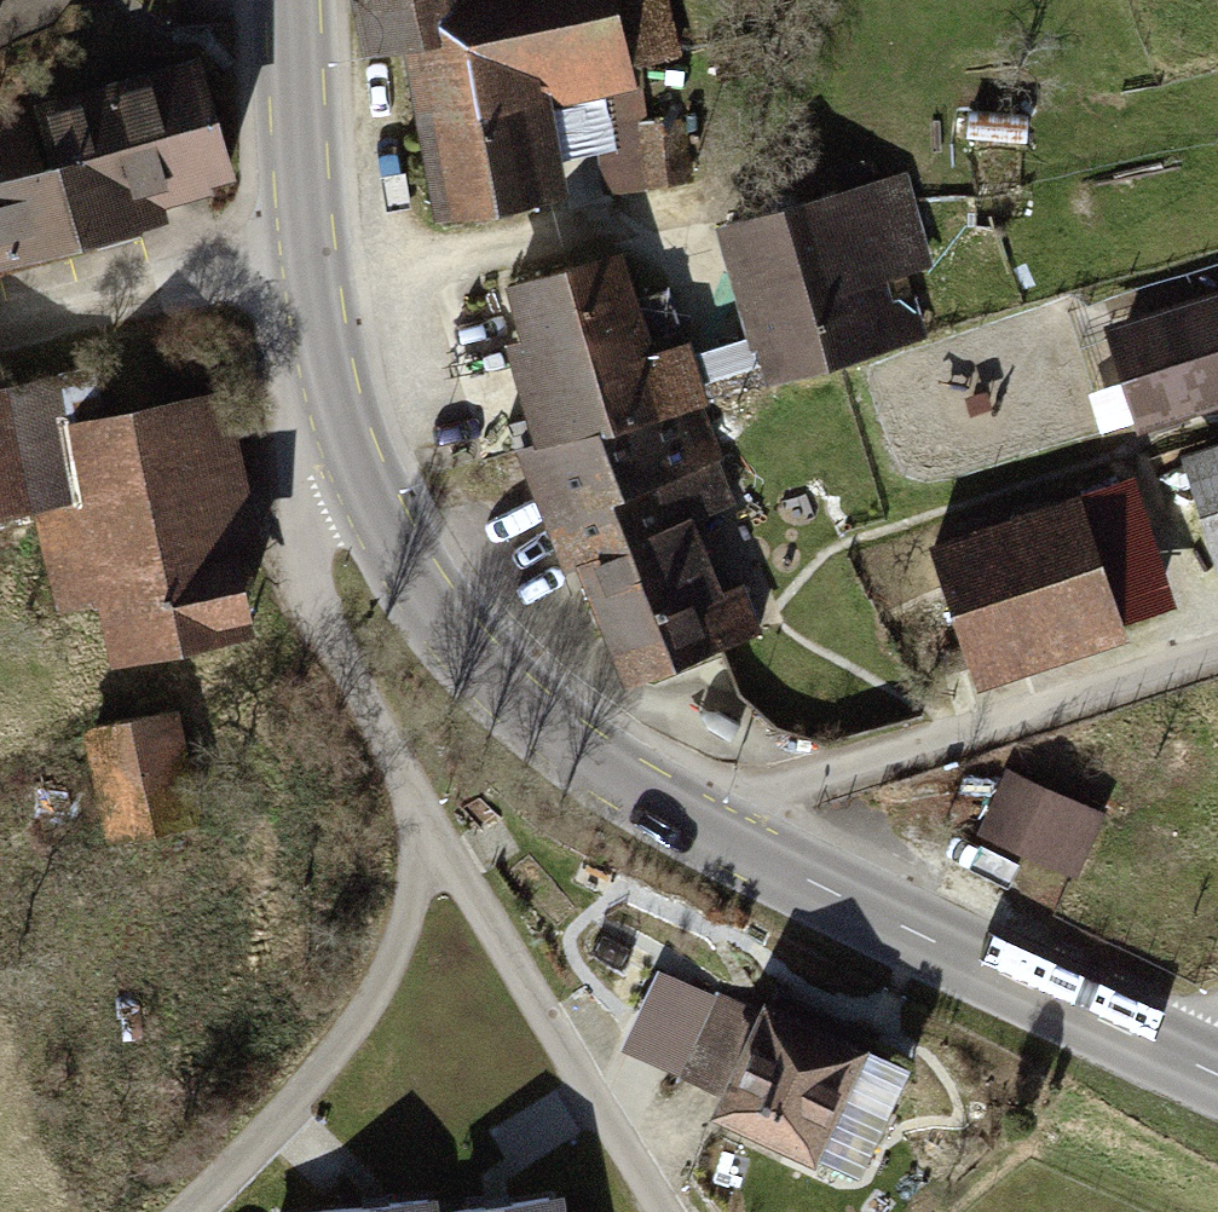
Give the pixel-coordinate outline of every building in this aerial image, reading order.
[(347,46),(384,36),(415,220),(546,199),(536,110),(628,95),(625,69),(677,60),(663,0),(602,0),(601,0),(338,0),(347,46)] [(171,56),(13,104),(19,117),(0,123),(0,252),(211,188),(171,56)] [(905,164),(700,217),(743,379),(918,333),(900,266),(930,258),(905,164)] [(610,252),(487,280),(502,335),(488,339),(521,433),(498,443),(542,563),(558,557),(600,676),(752,632),(732,580),(706,589),(681,516),(725,501),(675,342),(636,350),(610,252)] [(1100,321),(1133,428),(1217,403),(1217,285),(1100,321)] [(0,383),(0,512),(33,507),(50,604),(77,599),(87,661),(260,632),(219,393),(47,422),(39,377),(0,383)] [(1181,447),(1216,562),(1217,561),(1217,436),(1181,447)] [(1089,489),(934,535),(975,669),(1129,623),(1089,489)] [(163,712),(83,723),(94,802),(173,792),(163,712)] [(1105,815),(1010,764),(974,831),(1070,882),(1105,815)] [(870,1041),(766,989),(709,1102),(814,1154),(870,1041)] [(445,1197),(447,1211),(567,1211),(562,1180),(445,1197)] [(280,1205),(281,1211),(438,1211),(435,1186),(280,1205)]
